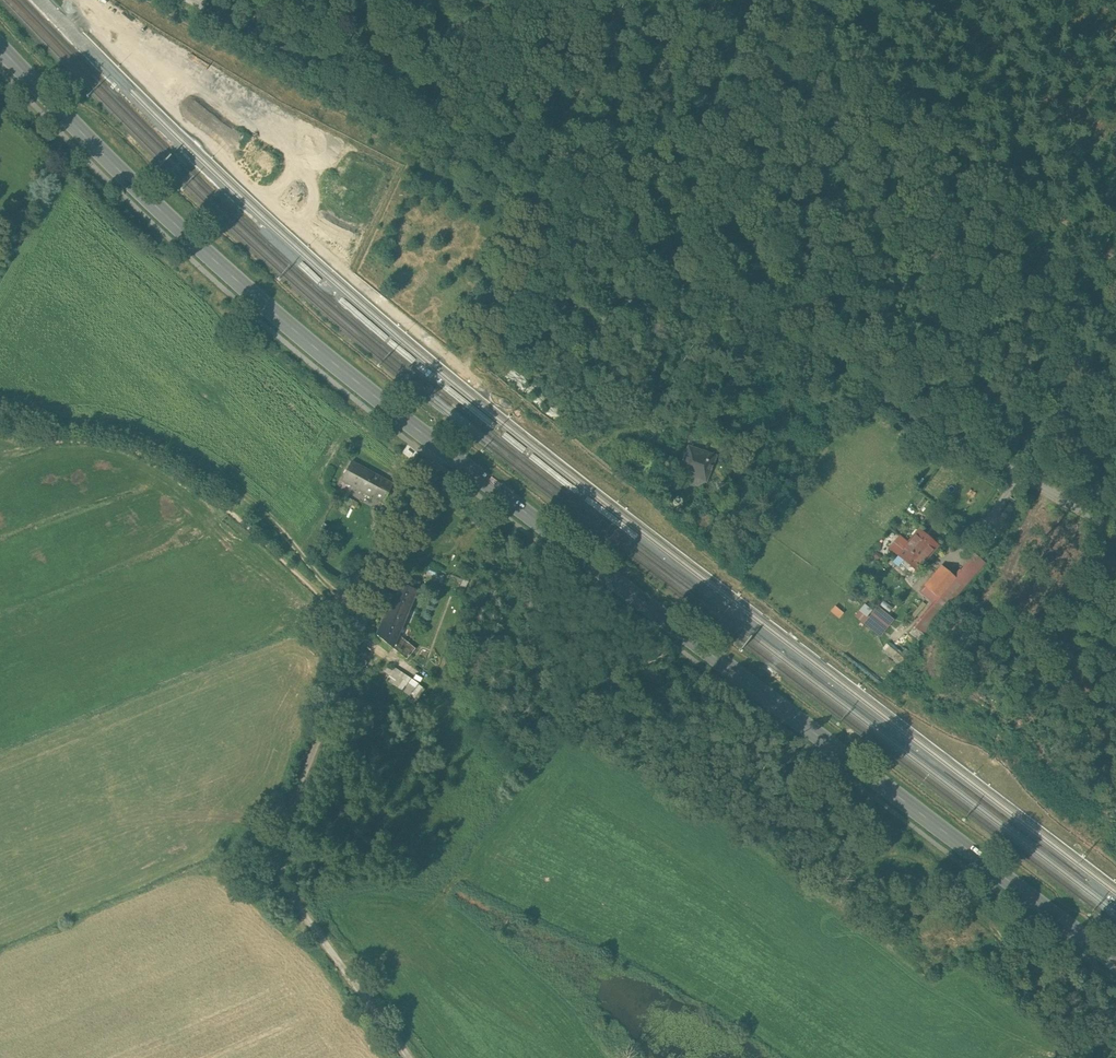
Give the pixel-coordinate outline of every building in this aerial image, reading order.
[(717,455),(689,446),(679,475),(690,480),(688,486),(704,492),(717,455)] [(395,481),(352,459),(341,481),(383,503),(395,481)] [(898,532),(887,545),(917,570),(939,546),(917,527),(907,539),(898,532)] [(978,553),(915,628),(934,643),(996,568),(978,553)] [(957,577),(945,567),(930,585),(942,596),(957,577)] [(417,590),(399,583),(377,636),(393,648),(398,635),(417,590)] [(877,605),(874,609),(864,602),(854,616),(882,635),(895,617),(877,605)] [(839,617),(844,612),(835,605),(830,610),(839,617)] [(415,649),(398,635),(393,648),(407,660),(415,649)] [(407,676),(395,668),(388,680),(399,687),(407,676)] [(411,678),(407,676),(399,687),(403,690),(411,678)] [(424,687),(411,678),(403,690),(416,698),(424,687)]
